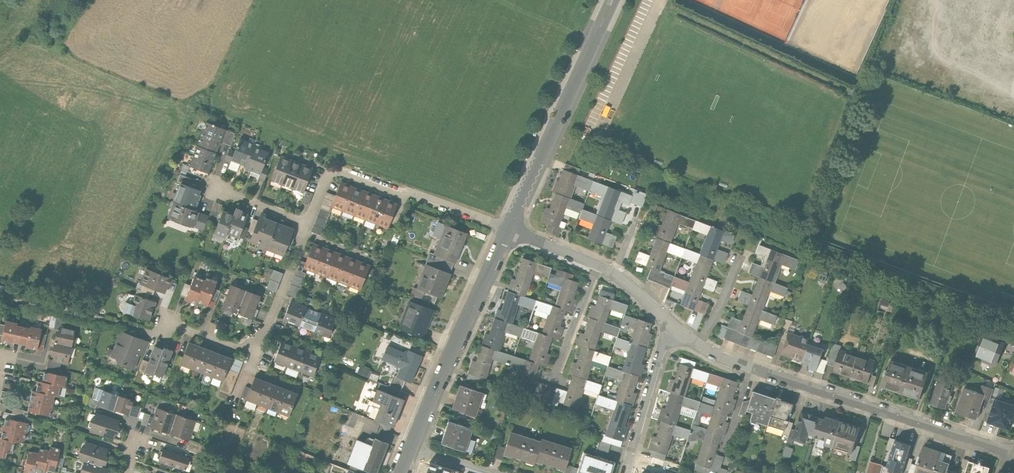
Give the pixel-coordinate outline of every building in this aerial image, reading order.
[(215,151),(219,141),(224,129),(205,122),(197,144),(215,151)] [(236,134),(224,129),(219,141),(231,146),(236,134)] [(232,160),(247,165),(254,147),(255,144),(240,138),(235,151),(232,160)] [(188,165),(207,172),(215,151),(197,144),(188,165)] [(268,152),(254,147),(247,165),(245,169),(260,174),(263,167),(268,152)] [(231,162),(232,160),(235,151),(229,149),(225,160),(231,162)] [(272,181),(282,185),(291,162),(281,158),(272,181)] [(282,185),(293,189),(302,166),(291,162),(282,185)] [(565,163),(563,169),(577,175),(579,169),(565,163)] [(312,170),(302,166),(293,189),(303,193),(312,170)] [(268,169),(263,167),(260,174),(259,177),(264,180),(268,169)] [(589,191),(590,189),(593,181),(577,175),(563,169),(558,181),(556,180),(552,192),(555,193),(570,199),(575,185),(589,191)] [(597,214),(610,220),(621,224),(625,213),(618,210),(621,202),(628,204),(630,201),(632,196),(593,181),(590,189),(604,195),(597,214)] [(171,201),(172,202),(193,210),(200,191),(178,182),(171,201)] [(331,205),(343,209),(352,186),(340,182),(335,196),(331,205)] [(363,191),(352,186),(343,209),(354,214),(363,191)] [(634,189),(632,196),(630,201),(642,206),(647,194),(634,189)] [(306,191),(302,202),(308,205),(313,194),(306,191)] [(354,214),(365,218),(374,195),(363,191),(354,214)] [(326,192),(310,232),(320,235),(331,205),(335,196),(326,192)] [(584,204),(570,199),(555,193),(550,209),(546,207),(541,220),(548,223),(558,227),(565,208),(580,213),(582,209),(584,204)] [(365,218),(377,223),(386,200),(374,195),(365,218)] [(204,198),(198,212),(208,216),(214,202),(204,198)] [(397,204),(386,200),(377,223),(388,227),(397,204)] [(198,212),(193,210),(172,202),(167,216),(193,227),(198,212)] [(645,233),(656,237),(670,243),(677,223),(692,229),(696,220),(656,205),(653,213),(664,217),(661,225),(649,223),(645,233)] [(578,217),(594,223),(597,214),(582,209),(580,213),(578,217)] [(235,210),(233,215),(226,233),(239,238),(244,226),(248,215),(235,210)] [(225,237),(226,233),(233,215),(223,211),(214,233),(225,237)] [(208,216),(198,212),(193,227),(203,231),(208,216)] [(588,238),(601,244),(606,232),(610,220),(597,214),(594,223),(588,238)] [(258,246),(267,249),(277,223),(264,218),(264,217),(261,215),(258,221),(252,236),(251,240),(259,244),(258,246)] [(247,234),(252,236),(258,221),(253,219),(249,228),(247,234)] [(707,235),(700,254),(713,259),(717,249),(720,239),(731,244),(734,235),(696,220),(692,229),(707,235)] [(466,233),(438,222),(433,234),(440,237),(434,254),(444,258),(455,262),(466,233)] [(294,230),(277,223),(267,249),(284,256),(289,242),(294,230)] [(548,223),(545,230),(558,235),(561,228),(558,227),(548,223)] [(244,240),(247,234),(249,228),(244,226),(239,238),(244,240)] [(616,236),(606,232),(601,244),(612,248),(616,236)] [(645,266),(651,268),(659,271),(667,252),(682,257),(685,248),(670,243),(656,237),(649,255),(645,266)] [(303,267),(314,272),(323,249),(312,244),(305,262),(303,267)] [(764,256),(761,266),(763,267),(759,277),(775,283),(782,264),(795,269),(799,260),(759,245),(756,253),(764,256)] [(706,277),(713,259),(700,254),(685,248),(682,257),(696,263),(689,282),(702,287),(706,277)] [(334,253),(323,249),(314,272),(325,276),(334,253)] [(727,253),(717,249),(713,259),(724,263),(727,253)] [(635,262),(645,266),(649,255),(639,251),(635,262)] [(429,252),(426,258),(442,264),(444,258),(434,254),(429,252)] [(325,276),(337,281),(346,258),(334,253),(325,276)] [(337,281),(348,285),(357,262),(346,258),(337,281)] [(511,278),(507,291),(525,297),(533,273),(548,278),(549,273),(551,267),(522,258),(515,280),(511,278)] [(299,260),(286,294),(296,297),(305,273),(301,272),(303,267),(305,262),(299,260)] [(369,267),(357,262),(348,285),(360,290),(369,267)] [(748,273),(759,277),(763,267),(761,266),(752,263),(748,273)] [(450,274),(426,264),(417,288),(425,291),(440,297),(450,274)] [(172,278),(144,268),(138,283),(154,289),(163,292),(165,286),(169,287),(172,278)] [(674,277),(659,271),(651,268),(647,279),(670,288),(671,285),(674,277)] [(561,286),(555,306),(565,310),(572,312),(576,300),(573,299),(578,282),(571,280),(573,274),(557,269),(555,275),(549,273),(548,278),(546,281),(561,286)] [(282,273),(273,270),(266,289),(275,292),(282,273)] [(828,276),(821,273),(818,281),(826,283),(828,276)] [(195,304),(196,301),(204,280),(193,276),(189,285),(185,296),(184,299),(195,304)] [(205,277),(204,280),(196,301),(213,308),(215,302),(210,300),(217,282),(205,277)] [(698,300),(702,287),(689,282),(674,277),(671,285),(686,291),(680,305),(694,310),(698,300)] [(717,281),(706,277),(702,287),(713,291),(717,281)] [(759,277),(752,295),(749,305),(762,310),(769,290),(784,296),(787,288),(775,283),(759,277)] [(135,288),(136,288),(149,293),(152,294),(154,289),(138,283),(137,282),(135,288)] [(180,294),(185,296),(189,285),(184,283),(180,294)] [(230,285),(226,296),(241,302),(245,290),(230,285)] [(422,299),(425,291),(417,288),(413,286),(410,294),(422,299)] [(147,299),(149,293),(136,288),(134,294),(147,299)] [(587,317),(589,318),(605,323),(609,308),(625,313),(628,305),(612,300),(614,293),(600,289),(595,306),(591,305),(587,317)] [(245,290),(241,302),(255,307),(260,296),(245,290)] [(497,309),(494,318),(512,324),(518,304),(532,308),(535,300),(525,297),(507,291),(501,311),(497,309)] [(737,301),(749,305),(752,295),(741,291),(737,301)] [(147,299),(134,294),(127,312),(149,320),(156,302),(147,299)] [(892,297),(884,295),(881,304),(889,306),(892,297)] [(237,313),(241,302),(226,296),(222,307),(237,313)] [(560,326),(565,310),(555,306),(535,300),(532,308),(548,313),(542,334),(552,337),(559,339),(563,327),(560,326)] [(709,304),(698,300),(694,310),(705,314),(709,304)] [(433,310),(409,301),(398,328),(423,337),(433,310)] [(251,318),(255,307),(241,302),(237,313),(251,318)] [(284,319),(292,323),(299,307),(290,303),(284,319)] [(749,305),(742,321),(738,332),(752,336),(758,319),(773,324),(777,315),(762,310),(749,305)] [(307,310),(299,307),(292,323),(300,326),(307,310)] [(321,316),(307,310),(300,326),(315,332),(321,316)] [(634,328),(629,342),(646,347),(647,347),(651,334),(648,333),(651,323),(624,315),(621,324),(634,328)] [(56,330),(59,331),(60,326),(62,318),(51,316),(49,328),(56,330)] [(335,322),(321,316),(315,332),(329,338),(335,322)] [(727,327),(738,332),(742,321),(731,317),(727,327)] [(485,333),(481,346),(499,351),(505,331),(520,336),(523,327),(512,324),(494,318),(489,334),(485,333)] [(620,328),(605,323),(589,318),(584,334),(580,333),(576,345),(582,347),(594,350),(600,331),(617,336),(620,328)] [(779,338),(786,340),(788,332),(792,321),(786,319),(779,338)] [(13,343),(13,341),(17,325),(17,323),(6,320),(5,325),(3,336),(2,341),(13,343)] [(13,341),(27,344),(30,328),(17,325),(13,341)] [(776,346),(752,336),(738,332),(727,327),(722,325),(718,336),(772,357),(776,346)] [(31,326),(30,328),(27,344),(26,347),(37,349),(41,333),(42,329),(31,326)] [(56,339),(55,343),(70,347),(74,329),(60,326),(59,331),(56,330),(54,338),(56,339)] [(535,341),(528,361),(538,364),(546,367),(550,354),(546,353),(552,337),(542,334),(523,327),(520,336),(535,341)] [(149,342),(119,331),(110,357),(114,358),(116,363),(133,370),(139,354),(144,356),(149,342)] [(781,354),(803,361),(808,343),(810,339),(788,332),(786,340),(781,354)] [(47,334),(41,333),(37,349),(43,350),(47,334)] [(997,334),(994,339),(1005,344),(1007,338),(997,334)] [(994,339),(983,335),(974,357),(996,366),(1005,344),(994,339)] [(628,351),(622,371),(638,376),(640,377),(644,364),(640,363),(646,347),(629,342),(617,338),(614,347),(628,351)] [(180,363),(190,368),(199,346),(188,342),(180,363)] [(66,365),(70,347),(55,343),(53,343),(50,356),(53,357),(52,360),(52,362),(60,363),(66,365)] [(381,358),(386,346),(380,343),(376,356),(381,358)] [(824,348),(808,343),(803,361),(811,364),(809,369),(816,371),(824,348)] [(827,364),(835,366),(840,350),(842,346),(834,343),(827,364)] [(294,349),(281,344),(275,362),(288,367),(294,349)] [(209,350),(199,346),(190,368),(201,372),(209,350)] [(421,356),(408,350),(406,354),(387,346),(381,359),(400,368),(397,377),(405,380),(410,382),(421,356)] [(514,356),(499,351),(481,346),(476,362),(472,361),(468,373),(485,379),(492,359),(511,365),(514,356)] [(152,375),(153,373),(162,349),(154,347),(148,362),(144,372),(152,375)] [(163,347),(162,349),(153,373),(162,377),(166,367),(172,351),(163,347)] [(611,356),(594,350),(582,347),(576,363),(572,362),(569,374),(572,375),(586,380),(593,360),(608,365),(611,356)] [(288,367),(300,372),(307,354),(294,349),(288,367)] [(201,372),(212,376),(220,355),(209,350),(201,372)] [(833,372),(851,378),(858,356),(840,350),(835,366),(833,372)] [(320,359),(307,354),(300,372),(313,377),(320,359)] [(231,359),(220,355),(212,376),(223,380),(231,359)] [(522,369),(515,389),(529,393),(533,380),(538,364),(528,361),(514,356),(511,365),(522,369)] [(875,361),(858,356),(851,378),(868,383),(871,374),(875,361)] [(231,357),(231,359),(223,380),(219,391),(229,395),(242,362),(231,357)] [(682,358),(680,364),(694,368),(696,362),(682,358)] [(59,370),(60,363),(52,362),(52,360),(48,359),(45,372),(60,375),(61,370),(59,370)] [(139,370),(144,372),(148,362),(143,360),(139,370)] [(882,387),(901,393),(910,367),(891,361),(882,387)] [(691,377),(707,382),(709,373),(694,368),(680,364),(674,381),(671,380),(667,392),(670,393),(685,397),(691,377)] [(360,365),(357,373),(371,379),(374,372),(369,370),(370,369),(360,365)] [(621,380),(615,400),(630,405),(633,406),(636,393),(633,392),(638,376),(622,371),(608,366),(605,375),(621,380)] [(172,369),(166,367),(162,377),(168,379),(172,369)] [(929,374),(910,367),(901,393),(920,399),(929,374)] [(43,372),(41,382),(59,386),(64,387),(66,377),(60,375),(45,372),(43,372)] [(721,387),(714,407),(728,411),(732,412),(736,400),(732,399),(738,382),(709,373),(707,382),(721,387)] [(877,376),(871,374),(868,383),(874,385),(877,376)] [(572,375),(567,391),(563,404),(577,409),(583,388),(599,393),(601,385),(586,380),(572,375)] [(941,375),(931,403),(945,408),(952,387),(950,386),(953,379),(941,375)] [(389,387),(400,392),(405,380),(397,377),(394,376),(389,387)] [(29,379),(19,377),(17,383),(28,385),(29,379)] [(246,400),(257,404),(265,382),(255,378),(251,389),(246,400)] [(567,391),(533,380),(529,393),(515,389),(513,395),(556,408),(558,403),(563,404),(567,391)] [(57,396),(59,386),(41,382),(37,381),(35,392),(54,396),(57,396)] [(365,381),(362,395),(373,397),(376,384),(365,381)] [(275,386),(265,382),(257,404),(267,408),(275,386)] [(995,384),(994,389),(991,397),(996,399),(1001,386),(995,384)] [(460,385),(452,408),(474,416),(482,393),(460,385)] [(983,385),(980,393),(985,395),(984,399),(990,401),(990,399),(991,397),(994,389),(983,385)] [(267,408),(277,412),(286,390),(275,386),(267,408)] [(242,398),(246,400),(251,389),(246,387),(242,398)] [(980,393),(964,388),(956,412),(977,419),(984,399),(985,395),(980,393)] [(296,394),(286,390),(277,412),(288,416),(296,394)] [(402,400),(377,390),(372,401),(380,404),(374,420),(376,421),(392,427),(402,400)] [(0,397),(0,398),(11,400),(12,394),(1,391),(0,397)] [(31,391),(29,401),(51,406),(54,396),(35,392),(31,391)] [(95,404),(112,410),(116,395),(102,391),(99,402),(96,401),(95,404)] [(757,421),(768,425),(776,399),(753,391),(750,401),(747,410),(753,412),(750,420),(751,420),(750,422),(756,424),(757,421)] [(658,420),(661,421),(675,426),(681,406),(696,411),(699,402),(685,397),(670,393),(665,409),(662,408),(658,420)] [(134,401),(116,395),(112,410),(136,418),(140,408),(132,406),(134,401)] [(614,409),(606,435),(622,440),(623,441),(627,427),(624,426),(630,405),(615,400),(598,395),(595,403),(614,409)] [(94,408),(95,404),(96,401),(97,400),(86,397),(83,404),(94,408)] [(768,425),(784,430),(787,421),(789,422),(791,413),(790,413),(793,404),(776,399),(768,425)] [(990,399),(990,401),(984,420),(1012,429),(1013,422),(1013,407),(990,399)] [(49,416),(51,406),(29,401),(27,412),(28,412),(49,416)] [(745,416),(747,410),(750,401),(743,402),(739,414),(745,416)] [(712,416),(708,430),(721,434),(725,435),(729,423),(725,422),(728,411),(714,407),(699,402),(696,411),(702,413),(712,416)] [(12,408),(11,414),(25,417),(27,418),(28,412),(27,412),(12,408)] [(150,427),(159,430),(166,411),(156,408),(150,427)] [(175,414),(166,411),(159,430),(169,433),(175,414)] [(702,413),(696,411),(692,424),(698,426),(702,413)] [(803,411),(796,431),(793,440),(806,444),(809,434),(814,435),(820,417),(803,411)] [(24,424),(25,417),(11,414),(3,413),(2,419),(5,420),(24,424)] [(89,432),(100,436),(106,417),(95,413),(92,420),(90,419),(87,428),(90,429),(89,432)] [(145,414),(141,425),(146,427),(150,415),(145,414)] [(169,433),(179,436),(185,418),(175,414),(169,433)] [(826,445),(834,447),(843,422),(827,416),(826,419),(820,417),(814,435),(827,440),(826,445)] [(118,421),(106,417),(100,436),(113,440),(114,435),(116,435),(119,428),(116,427),(118,421)] [(195,421),(185,418),(179,436),(188,440),(195,421)] [(5,420),(2,430),(25,435),(27,425),(24,424),(5,420)] [(389,433),(392,427),(376,421),(384,431),(389,433)] [(649,449),(652,450),(666,454),(672,435),(687,440),(690,430),(675,426),(661,421),(656,437),(653,436),(649,449)] [(793,423),(789,422),(787,421),(784,430),(782,434),(788,436),(791,429),(793,423)] [(448,422),(441,443),(464,451),(471,429),(448,422)] [(861,428),(843,422),(834,447),(852,453),(855,445),(861,428)] [(704,440),(697,464),(710,468),(714,455),(721,434),(708,430),(698,426),(692,424),(690,430),(687,440),(687,441),(694,444),(696,438),(704,440)] [(0,439),(0,440),(13,443),(18,444),(24,441),(25,435),(2,430),(0,429),(0,433),(1,433),(0,439)] [(796,431),(791,429),(788,436),(786,443),(791,445),(793,440),(796,431)] [(533,464),(534,461),(540,442),(510,433),(505,449),(503,455),(511,457),(511,456),(526,460),(525,462),(533,464)] [(620,447),(622,440),(606,435),(601,434),(599,440),(620,447)] [(891,451),(895,452),(898,441),(899,437),(891,435),(887,449),(891,451)] [(374,438),(371,446),(356,440),(346,464),(370,472),(376,472),(387,444),(374,438)] [(541,439),(540,442),(534,461),(542,464),(542,463),(557,467),(557,468),(564,471),(566,465),(571,449),(541,439)] [(13,443),(0,440),(0,458),(3,459),(4,453),(10,454),(13,443)] [(188,441),(185,450),(204,456),(207,447),(188,441)] [(911,445),(898,441),(895,452),(891,451),(887,467),(882,465),(880,472),(902,472),(911,445)] [(86,463),(89,464),(95,446),(85,442),(82,450),(79,448),(76,456),(79,457),(78,460),(86,463)] [(502,460),(503,455),(505,449),(495,445),(491,457),(502,460)] [(861,447),(855,445),(852,453),(851,459),(856,461),(861,447)] [(106,449),(95,446),(89,464),(98,467),(101,468),(102,465),(104,465),(107,458),(103,456),(106,449)] [(793,449),(785,446),(782,455),(790,458),(793,449)] [(941,452),(923,447),(915,472),(934,472),(941,452)] [(50,448),(49,452),(45,470),(55,472),(59,450),(50,448)] [(167,465),(171,466),(176,453),(163,448),(158,462),(161,462),(167,465)] [(45,470),(49,452),(39,449),(37,454),(34,472),(40,472),(45,472),(45,470)] [(663,461),(666,454),(652,450),(650,456),(663,461)] [(34,472),(37,454),(28,452),(24,472),(34,472)] [(947,469),(952,456),(941,452),(934,472),(959,472),(947,469)] [(189,457),(176,453),(171,466),(184,471),(189,457)] [(615,463),(584,453),(577,472),(612,472),(615,463)] [(714,455),(710,468),(697,464),(695,470),(704,472),(726,472),(727,471),(720,468),(723,457),(714,455)] [(960,472),(966,472),(970,461),(964,459),(959,472),(960,472)] [(970,461),(966,472),(989,472),(990,467),(970,461)] [(429,462),(429,463),(430,464),(427,472),(458,472),(458,471),(429,462)] [(871,462),(868,472),(880,472),(882,465),(871,462)] [(98,467),(89,464),(86,463),(85,466),(82,465),(80,472),(96,472),(98,467)] [(566,465),(564,471),(563,472),(570,472),(572,467),(566,465)]
